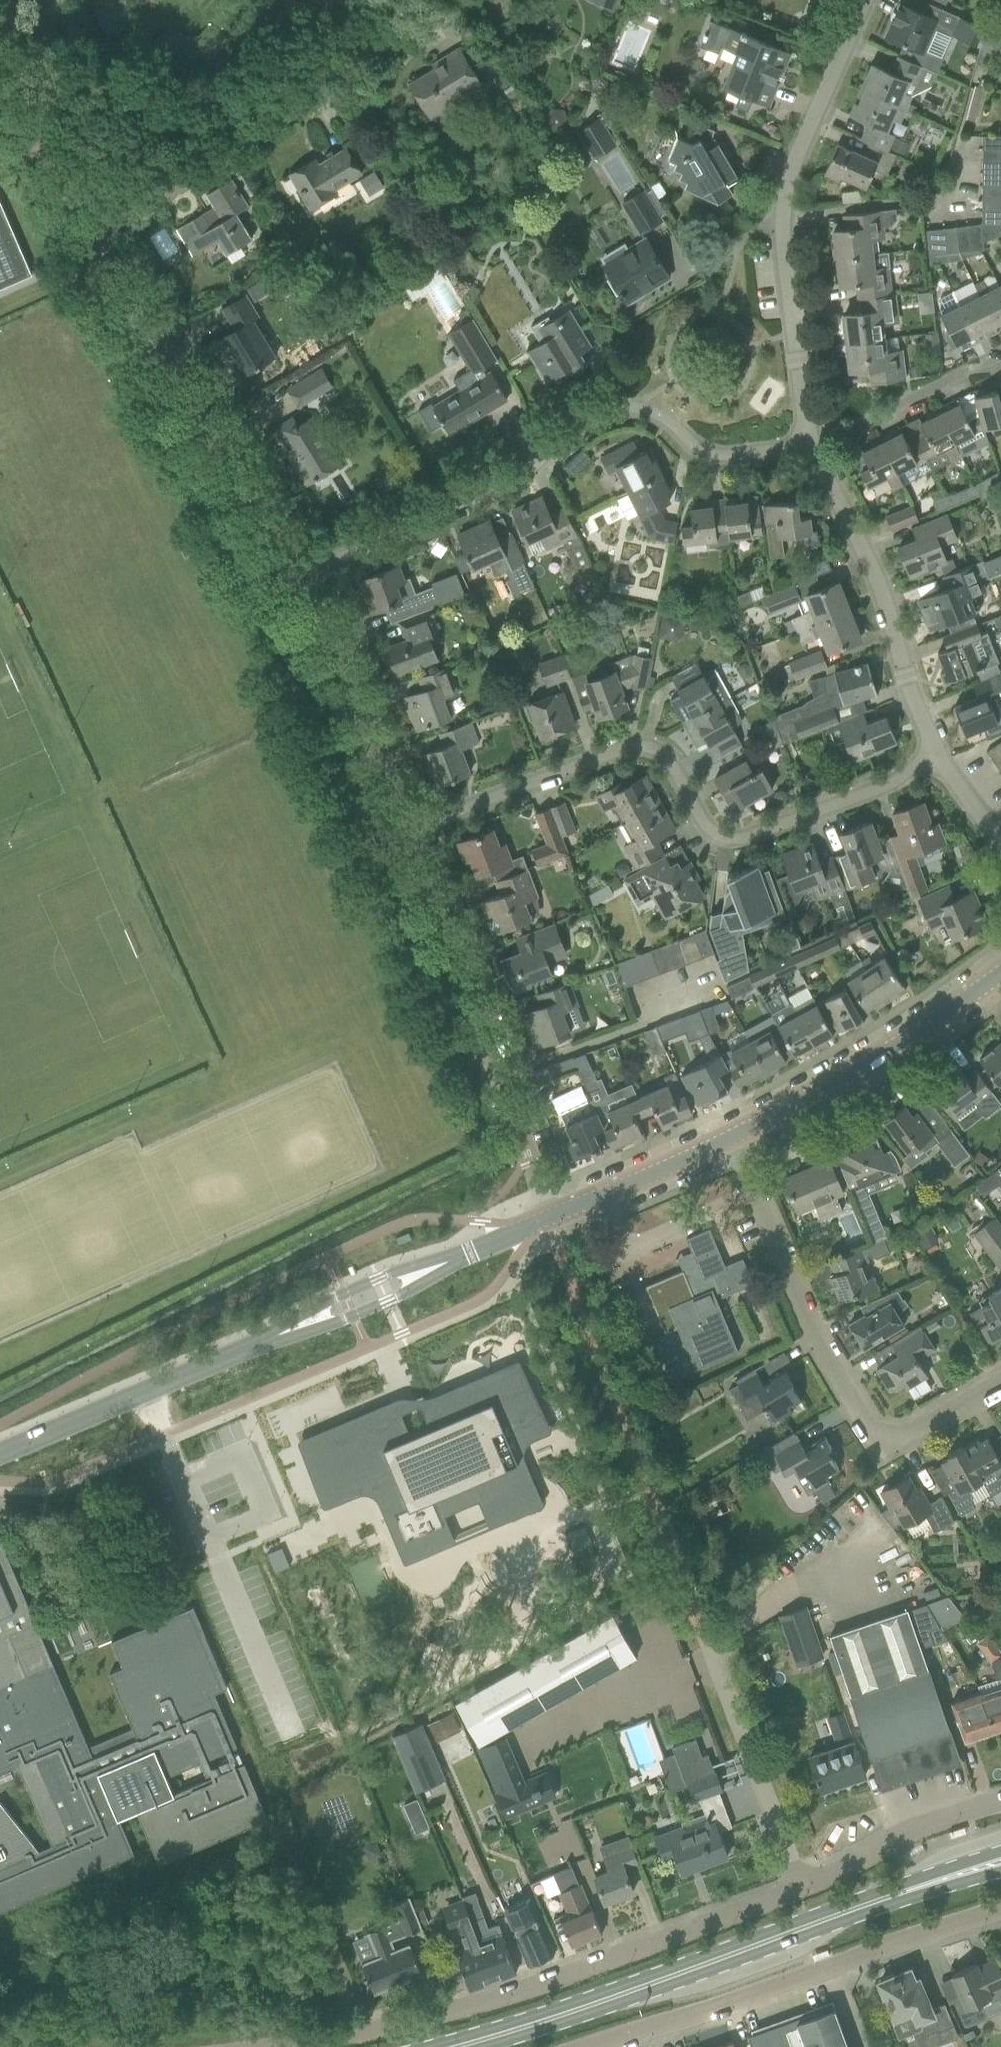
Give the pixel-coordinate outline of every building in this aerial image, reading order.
[(601,4),(614,12),(619,0),(603,0),(601,4)] [(667,7),(681,12),(684,4),(674,0),(670,0),(667,7)] [(631,1),(628,10),(638,15),(642,6),(631,1)] [(899,4),(885,36),(904,45),(899,56),(900,57),(926,68),(937,73),(938,71),(942,61),(929,55),(939,30),(949,34),(952,27),(923,14),(899,4)] [(980,47),(982,39),(985,29),(957,17),(949,34),(980,47)] [(711,21),(701,47),(719,54),(722,47),(724,47),(738,53),(724,87),(741,94),(736,107),(748,112),(753,99),(769,105),(778,84),(775,82),(780,69),(783,70),(790,53),(776,48),(757,40),(731,30),(711,21)] [(982,48),(980,53),(990,55),(993,42),(982,39),(980,47),(982,48)] [(482,86),(470,66),(459,49),(441,60),(444,64),(411,84),(431,117),(482,86)] [(987,67),(990,55),(980,53),(977,64),(987,67)] [(872,64),(860,91),(906,112),(913,97),(906,94),(911,83),(918,87),(926,68),(900,57),(893,73),(872,64)] [(868,143),(868,144),(885,151),(888,152),(890,148),(895,138),(896,135),(886,131),(891,119),(902,124),(906,112),(860,91),(850,115),(870,124),(864,140),(861,139),(861,140),(868,143)] [(564,110),(553,109),(545,119),(550,131),(562,132),(569,122),(564,110)] [(604,116),(575,134),(583,147),(612,129),(604,116)] [(677,136),(668,158),(676,161),(674,167),(682,170),(680,177),(687,180),(683,189),(718,203),(733,194),(728,186),(739,179),(715,139),(711,138),(713,130),(703,126),(682,138),(677,136)] [(1000,150),(1000,137),(982,136),(982,150),(1000,150)] [(895,138),(890,148),(905,155),(910,145),(895,138)] [(824,173),(838,179),(840,176),(866,188),(873,170),(887,176),(896,156),(888,152),(885,151),(868,144),(863,155),(837,143),(824,173)] [(290,175),(300,191),(310,209),(336,193),(334,190),(362,173),(346,148),(319,164),(315,159),(290,175)] [(982,150),(982,163),(1000,163),(1000,150),(982,150)] [(982,175),(1000,175),(1000,163),(982,163),(982,175)] [(917,168),(912,180),(931,188),(937,176),(917,168)] [(385,186),(375,170),(360,180),(370,196),(385,186)] [(981,188),(1000,188),(1000,175),(982,175),(981,188)] [(248,206),(242,197),(232,180),(206,195),(213,207),(176,230),(192,256),(217,240),(226,254),(251,239),(236,213),(248,206)] [(981,200),(1000,200),(1000,188),(981,188),(981,200)] [(644,190),(622,203),(626,211),(640,233),(660,220),(659,218),(666,214),(652,191),(647,194),(644,190)] [(981,213),(1000,213),(1000,200),(981,200),(981,213)] [(31,276),(0,203),(0,289),(31,276)] [(833,231),(837,259),(872,255),(870,239),(884,238),(881,211),(844,215),(846,230),(833,231)] [(981,225),(993,225),(999,236),(1000,235),(1000,213),(981,213),(981,225)] [(970,251),(971,251),(983,250),(981,225),(967,226),(970,251)] [(967,226),(955,227),(958,252),(962,261),(972,256),(971,251),(970,251),(967,226)] [(945,254),(936,255),(939,264),(962,261),(958,252),(955,227),(942,229),(945,254)] [(930,230),(926,230),(929,265),(939,264),(936,255),(945,254),(942,229),(930,230)] [(668,277),(658,260),(645,239),(603,264),(627,303),(668,277)] [(858,299),(862,298),(890,295),(887,268),(874,269),(872,255),(837,259),(840,286),(856,285),(858,299)] [(456,303),(449,290),(451,289),(439,265),(402,284),(410,300),(428,291),(432,300),(444,294),(447,301),(441,305),(443,309),(456,303)] [(995,277),(989,276),(986,278),(984,280),(974,285),(980,295),(998,330),(1000,328),(1000,289),(995,277)] [(257,281),(247,288),(254,301),(265,294),(257,281)] [(931,292),(917,294),(919,314),(933,312),(931,292)] [(946,308),(940,311),(942,314),(941,315),(950,333),(958,350),(978,340),(960,305),(954,293),(941,299),(946,308)] [(236,329),(219,339),(241,377),(255,369),(266,362),(244,325),(251,321),(258,317),(245,295),(240,298),(223,309),(236,329)] [(844,320),(841,321),(843,337),(846,336),(847,343),(883,338),(881,324),(897,322),(894,295),(890,295),(862,298),(864,312),(844,315),(844,320)] [(980,295),(960,305),(978,340),(998,330),(980,295)] [(527,352),(535,365),(546,382),(564,371),(567,376),(588,364),(571,336),(582,329),(570,310),(551,321),(549,316),(532,327),(541,343),(527,352)] [(472,319),(448,333),(471,371),(473,374),(483,368),(497,360),(472,319)] [(933,335),(925,339),(929,348),(938,343),(933,335)] [(904,378),(901,358),(900,351),(885,353),(883,338),(847,343),(851,370),(870,368),(872,382),(904,378)] [(443,358),(442,362),(444,367),(449,368),(453,365),(454,360),(452,356),(447,355),(443,358)] [(431,404),(419,411),(421,414),(431,431),(443,424),(449,434),(507,398),(497,381),(491,373),(487,375),(483,368),(473,374),(471,371),(470,370),(454,380),(461,391),(434,408),(431,404)] [(919,368),(910,369),(910,378),(920,377),(919,368)] [(298,406),(331,385),(321,370),(288,391),(298,406)] [(979,413),(984,430),(1000,425),(1000,407),(996,391),(987,393),(986,388),(973,391),(979,413)] [(969,393),(937,409),(960,456),(987,443),(984,430),(979,413),(973,393),(970,395),(969,393)] [(918,418),(908,423),(926,459),(945,449),(952,462),(961,458),(960,456),(937,409),(926,414),(929,419),(921,423),(918,418)] [(293,418),(278,427),(294,454),(290,457),(307,484),(340,464),(332,450),(312,418),(298,427),(293,418)] [(891,432),(879,437),(896,473),(917,463),(917,464),(926,459),(908,423),(891,432)] [(903,487),(879,437),(868,443),(870,448),(863,452),(859,448),(850,452),(867,487),(887,477),(893,492),(903,487)] [(634,442),(601,459),(608,473),(617,469),(629,492),(661,475),(648,449),(640,454),(634,442)] [(574,475),(592,459),(583,449),(565,466),(574,475)] [(673,542),(677,524),(663,521),(656,508),(669,502),(664,491),(667,489),(662,479),(663,478),(661,475),(629,492),(652,537),(673,542)] [(1000,493),(1000,482),(990,486),(994,496),(1000,493)] [(949,507),(946,498),(943,490),(931,495),(938,512),(949,507)] [(957,493),(946,498),(949,507),(967,500),(963,491),(957,493)] [(578,573),(591,567),(564,509),(550,515),(542,497),(513,510),(521,529),(527,541),(541,535),(546,548),(563,541),(578,573)] [(737,497),(724,499),(726,528),(728,538),(762,534),(760,517),(749,518),(747,502),(738,503),(737,497)] [(714,530),(726,528),(724,499),(699,502),(700,508),(690,509),(692,526),(680,527),(683,545),(716,540),(714,530)] [(797,501),(763,505),(766,524),(770,558),(784,556),(782,537),(792,535),(802,534),(805,548),(820,544),(817,530),(811,531),(810,517),(799,518),(797,501)] [(892,530),(918,519),(913,506),(887,517),(892,530)] [(956,540),(945,514),(912,527),(917,539),(898,547),(910,576),(945,562),(939,547),(956,540)] [(490,521),(458,535),(466,552),(473,567),(473,568),(489,561),(496,575),(503,572),(505,571),(509,579),(506,580),(513,596),(534,587),(523,563),(519,552),(510,534),(498,539),(490,521)] [(466,552),(454,557),(461,572),(473,567),(466,552)] [(379,573),(358,581),(370,613),(392,605),(399,621),(433,608),(466,596),(458,574),(433,583),(434,587),(426,590),(415,595),(409,579),(404,581),(398,566),(394,557),(387,560),(391,568),(379,573)] [(808,579),(813,577),(832,570),(827,558),(803,567),(808,579)] [(963,568),(944,576),(949,588),(919,600),(931,629),(934,627),(935,629),(946,624),(946,623),(954,620),(980,609),(974,595),(980,593),(978,590),(979,589),(977,583),(976,583),(974,579),(989,574),(983,560),(972,564),(963,568)] [(797,631),(797,632),(849,612),(838,582),(805,595),(811,612),(792,619),(792,620),(785,623),(789,634),(797,631)] [(799,601),(794,587),(764,599),(770,613),(799,601)] [(740,607),(752,602),(748,592),(735,598),(740,607)] [(406,640),(387,647),(397,674),(425,663),(437,659),(431,645),(435,644),(428,626),(435,623),(431,610),(423,613),(418,615),(418,616),(399,623),(406,640)] [(860,638),(849,612),(797,632),(802,644),(822,637),(827,651),(841,646),(860,638)] [(663,613),(659,637),(674,641),(685,635),(687,618),(663,613)] [(954,620),(946,623),(946,624),(950,633),(975,623),(973,617),(956,624),(954,620)] [(559,625),(558,629),(561,633),(565,632),(568,629),(566,625),(563,623),(559,625)] [(947,649),(938,652),(945,671),(940,673),(944,683),(963,676),(977,670),(982,681),(989,678),(992,677),(1000,674),(995,663),(997,662),(986,634),(981,636),(975,623),(950,633),(942,636),(947,649)] [(507,628),(495,633),(500,644),(511,640),(507,628)] [(819,652),(790,664),(795,679),(825,667),(819,652)] [(539,663),(547,685),(571,675),(563,654),(539,663)] [(586,673),(572,678),(583,709),(594,705),(599,717),(627,706),(621,688),(630,685),(644,688),(650,657),(635,654),(633,664),(614,671),(589,681),(586,673)] [(803,717),(785,724),(791,740),(828,726),(839,722),(834,707),(843,704),(858,699),(877,694),(868,663),(849,669),(834,673),(821,677),(825,690),(828,701),(801,711),(803,717)] [(447,668),(439,671),(420,678),(425,690),(406,697),(417,729),(450,717),(443,698),(456,692),(447,668)] [(680,694),(671,699),(684,723),(729,699),(716,674),(706,679),(704,675),(679,689),(678,690),(680,694)] [(954,706),(966,735),(984,728),(988,738),(1000,733),(1000,677),(1000,674),(992,677),(989,678),(982,681),(973,685),(978,697),(954,706)] [(528,703),(534,719),(541,738),(575,725),(562,691),(528,703)] [(729,699),(684,723),(696,747),(706,741),(709,745),(715,742),(722,755),(742,745),(732,727),(741,721),(729,699)] [(839,722),(828,726),(837,749),(846,745),(853,761),(883,749),(883,747),(896,742),(886,716),(868,723),(863,712),(839,722)] [(469,774),(462,755),(460,749),(472,744),(479,742),(472,721),(440,733),(445,745),(426,752),(438,785),(469,774)] [(773,721),(762,727),(767,737),(769,737),(778,732),(777,731),(773,721)] [(778,732),(769,737),(775,749),(783,744),(778,732)] [(1000,756),(1000,742),(986,752),(993,762),(1000,756)] [(1000,772),(1000,771),(1000,756),(993,762),(1000,772)] [(747,761),(732,769),(714,779),(727,802),(735,797),(740,806),(773,788),(762,768),(754,773),(747,761)] [(622,782),(596,796),(604,810),(611,806),(614,811),(616,811),(621,808),(628,822),(660,804),(645,776),(625,787),(622,782)] [(805,776),(802,784),(811,787),(814,779),(805,776)] [(900,833),(890,837),(903,873),(913,899),(928,894),(926,890),(913,855),(945,843),(944,841),(937,823),(931,825),(923,802),(893,813),(900,833)] [(574,830),(571,822),(563,803),(549,809),(560,835),(574,830)] [(632,842),(624,846),(636,868),(644,864),(662,854),(654,840),(674,829),(660,804),(628,822),(634,833),(629,836),(632,842)] [(537,814),(544,832),(549,844),(533,850),(539,864),(567,853),(560,835),(549,809),(537,814)] [(898,873),(902,873),(903,873),(890,837),(889,837),(889,839),(878,843),(870,822),(841,833),(848,852),(836,856),(843,875),(849,888),(874,878),(868,862),(877,858),(879,862),(882,865),(885,868),(888,870),(893,872),(898,873)] [(492,831),(459,843),(465,860),(471,858),(477,875),(494,868),(513,860),(506,843),(498,846),(492,831)] [(844,887),(839,876),(832,857),(819,862),(812,844),(782,855),(789,873),(776,878),(791,915),(796,913),(795,910),(803,891),(813,887),(817,897),(830,892),(836,907),(841,905),(847,921),(851,919),(852,918),(847,903),(849,902),(844,887)] [(671,913),(683,906),(701,896),(687,871),(693,868),(690,862),(673,872),(665,857),(625,879),(639,903),(652,896),(663,918),(671,913)] [(742,932),(786,916),(769,869),(761,871),(758,864),(727,876),(731,888),(730,888),(728,889),(727,890),(726,892),(725,894),(724,895),(724,900),(723,900),(722,910),(712,914),(709,930),(720,959),(716,961),(724,981),(749,970),(742,932)] [(620,865),(616,867),(621,877),(630,872),(628,867),(620,865)] [(504,893),(481,901),(493,933),(511,926),(533,918),(527,901),(537,897),(539,896),(531,875),(528,869),(528,868),(499,879),(504,893)] [(949,887),(930,895),(919,900),(931,927),(946,921),(953,937),(986,923),(972,891),(954,899),(949,887)] [(546,962),(565,955),(552,923),(534,930),(516,937),(522,952),(500,960),(513,994),(553,979),(546,962)] [(860,929),(865,940),(877,935),(871,924),(860,929)] [(705,930),(693,935),(702,959),(714,955),(705,930)] [(679,940),(688,965),(702,959),(693,935),(679,940)] [(836,937),(825,943),(829,952),(840,947),(836,937)] [(679,940),(663,946),(672,971),(688,965),(679,940)] [(825,943),(813,948),(793,957),(798,967),(818,958),(829,952),(825,943)] [(651,951),(659,975),(672,971),(663,946),(651,951)] [(651,951),(640,955),(648,979),(659,975),(651,951)] [(627,960),(636,984),(648,979),(640,955),(627,960)] [(906,989),(892,968),(884,957),(874,963),(869,956),(862,962),(866,969),(887,1002),(906,989)] [(793,957),(773,966),(777,976),(798,967),(793,957)] [(624,988),(636,984),(627,960),(615,964),(624,988)] [(765,981),(777,976),(772,966),(761,972),(765,981)] [(847,981),(855,992),(866,1009),(874,1004),(877,1009),(887,1002),(866,969),(847,981)] [(732,999),(755,989),(750,977),(727,987),(732,999)] [(536,1045),(537,1049),(572,1037),(562,1010),(577,1005),(571,990),(568,982),(538,993),(543,1006),(524,1013),(536,1045)] [(807,986),(788,997),(793,1007),(816,1049),(828,1043),(825,1038),(833,1034),(824,1017),(817,1005),(813,997),(807,986)] [(824,1017),(833,1034),(862,1018),(846,989),(826,1000),(817,1005),(824,1017)] [(711,1007),(699,1011),(708,1035),(720,1031),(711,1007)] [(785,1007),(772,1014),(779,1026),(795,1055),(802,1050),(805,1055),(816,1049),(793,1007),(787,1011),(785,1007)] [(699,1011),(679,1018),(688,1042),(698,1038),(710,1059),(690,1071),(681,1076),(689,1089),(697,1105),(701,1102),(703,1106),(717,1098),(715,1094),(727,1088),(718,1073),(728,1068),(720,1055),(720,1054),(708,1035),(699,1011)] [(750,1042),(766,1070),(795,1055),(779,1026),(770,1031),(750,1042)] [(653,1055),(665,1050),(656,1028),(644,1032),(653,1055)] [(730,1049),(720,1055),(728,1068),(738,1086),(766,1070),(750,1042),(731,1052),(730,1049)] [(979,1074),(988,1087),(991,1090),(998,1084),(999,1083),(1000,1085),(1000,1043),(980,1059),(986,1068),(979,1074)] [(554,1079),(578,1070),(573,1058),(549,1067),(554,1079)] [(590,1065),(578,1070),(589,1093),(600,1088),(590,1065)] [(988,1087),(976,1071),(966,1078),(960,1071),(933,1091),(946,1107),(953,1118),(973,1103),(979,1111),(985,1118),(1000,1105),(1000,1103),(997,1098),(988,1087)] [(669,1086),(639,1099),(645,1113),(654,1109),(661,1125),(692,1111),(675,1072),(665,1077),(669,1086)] [(884,1121),(896,1137),(908,1154),(932,1136),(937,1142),(936,1142),(954,1166),(970,1153),(952,1130),(951,1131),(937,1112),(925,1096),(924,1097),(927,1101),(910,1113),(904,1106),(884,1121)] [(591,1099),(560,1113),(572,1140),(562,1144),(569,1161),(591,1152),(593,1157),(602,1152),(593,1132),(603,1128),(596,1113),(597,1112),(594,1106),(591,1099)] [(603,1128),(604,1130),(611,1146),(642,1133),(635,1117),(645,1113),(639,1099),(610,1111),(605,1101),(594,1106),(597,1112),(596,1113),(603,1128)] [(891,1150),(883,1154),(874,1135),(853,1144),(855,1149),(837,1157),(853,1198),(873,1243),(893,1235),(887,1237),(865,1185),(876,1180),(901,1170),(896,1156),(891,1150)] [(979,1153),(974,1161),(987,1170),(992,1162),(979,1153)] [(843,1194),(835,1173),(827,1154),(814,1160),(816,1165),(783,1178),(798,1212),(815,1205),(821,1219),(843,1210),(837,1196),(843,1194)] [(1000,1165),(975,1184),(983,1195),(998,1184),(1000,1188),(1000,1166),(1000,1165)] [(946,1192),(936,1199),(944,1210),(953,1202),(946,1192)] [(639,1249),(684,1237),(674,1202),(630,1214),(639,1249)] [(935,1202),(924,1206),(928,1216),(939,1211),(935,1202)] [(1000,1267),(1000,1266),(1000,1223),(996,1216),(974,1234),(1000,1267)] [(923,1249),(939,1240),(929,1222),(913,1230),(923,1249)] [(732,1336),(716,1299),(714,1294),(720,1291),(722,1296),(753,1284),(742,1258),(725,1265),(710,1228),(686,1238),(697,1264),(646,1286),(666,1333),(649,1341),(667,1382),(695,1369),(695,1370),(738,1351),(732,1336)] [(397,1235),(401,1244),(410,1240),(406,1231),(397,1235)] [(848,1254),(830,1261),(835,1274),(830,1276),(840,1301),(858,1293),(859,1296),(877,1289),(872,1276),(867,1278),(861,1265),(866,1263),(869,1261),(868,1257),(872,1256),(877,1258),(890,1252),(889,1250),(884,1239),(873,1243),(860,1249),(848,1254)] [(969,1313),(978,1329),(982,1327),(991,1343),(1000,1337),(1000,1288),(992,1293),(994,1299),(981,1306),(969,1313)] [(866,1316),(865,1314),(850,1323),(864,1348),(905,1324),(898,1313),(908,1305),(905,1299),(903,1299),(897,1289),(887,1294),(875,1300),(872,1299),(867,1302),(872,1312),(866,1316)] [(906,1387),(927,1375),(918,1359),(934,1350),(920,1326),(908,1333),(891,1343),(898,1355),(877,1368),(890,1390),(903,1382),(906,1387)] [(352,1422),(300,1444),(326,1506),(354,1494),(379,1484),(385,1498),(379,1500),(394,1536),(405,1563),(454,1542),(443,1514),(479,1499),(490,1527),(540,1506),(523,1466),(520,1467),(511,1447),(531,1438),(545,1433),(516,1365),(493,1374),(421,1405),(430,1427),(410,1436),(396,1403),(352,1422)] [(785,1369),(770,1377),(771,1379),(763,1383),(754,1369),(735,1380),(738,1384),(729,1389),(742,1409),(741,1410),(747,1420),(764,1410),(771,1422),(791,1410),(789,1406),(801,1399),(794,1387),(791,1388),(790,1385),(791,1384),(786,1376),(788,1375),(785,1369)] [(656,1417),(665,1412),(661,1403),(651,1407),(656,1417)] [(809,1493),(812,1491),(829,1481),(826,1475),(839,1468),(827,1449),(831,1447),(825,1437),(815,1442),(817,1446),(806,1452),(794,1432),(762,1451),(774,1473),(782,1468),(786,1474),(796,1468),(802,1477),(800,1478),(809,1493)] [(997,1455),(988,1438),(980,1442),(979,1440),(964,1448),(963,1446),(982,1481),(991,1496),(1000,1490),(1000,1462),(997,1455)] [(947,1491),(957,1508),(961,1515),(975,1508),(970,1500),(973,1498),(968,1489),(982,1481),(963,1446),(947,1455),(949,1457),(941,1461),(955,1486),(947,1491)] [(881,1492),(890,1507),(880,1513),(893,1528),(903,1522),(904,1526),(924,1514),(935,1533),(954,1521),(950,1514),(940,1497),(928,1503),(924,1496),(921,1498),(909,1476),(881,1492)] [(585,1526),(566,1533),(574,1552),(592,1545),(585,1526)] [(135,1854),(119,1818),(137,1811),(160,1864),(268,1819),(244,1764),(218,1775),(210,1757),(237,1746),(214,1693),(228,1687),(193,1606),(111,1641),(123,1667),(109,1673),(133,1728),(89,1747),(13,1569),(1,1541),(0,1541),(0,1768),(17,1761),(53,1846),(38,1852),(0,1803),(0,1912),(135,1854)] [(282,1547),(267,1554),(275,1572),(290,1566),(282,1547)] [(937,1586),(923,1591),(925,1599),(940,1594),(937,1586)] [(945,1597),(938,1599),(953,1621),(961,1617),(964,1615),(948,1596),(945,1597)] [(968,1616),(975,1609),(967,1599),(959,1606),(968,1616)] [(822,1654),(804,1604),(779,1613),(785,1630),(786,1630),(791,1643),(790,1644),(791,1648),(792,1647),(796,1657),(795,1657),(797,1663),(822,1654)] [(926,1604),(908,1610),(921,1648),(933,1644),(928,1630),(939,1626),(926,1604)] [(830,1635),(876,1769),(883,1788),(960,1762),(953,1743),(921,1648),(908,1610),(907,1609),(830,1635)] [(637,1656),(614,1614),(456,1701),(479,1743),(637,1656)] [(990,1635),(977,1644),(991,1663),(996,1679),(1000,1678),(1000,1682),(1000,1650),(990,1635)] [(982,1693),(982,1692),(980,1693),(984,1700),(994,1731),(1000,1728),(1000,1687),(982,1693)] [(954,1710),(959,1722),(965,1741),(994,1731),(984,1700),(980,1693),(952,1703),(954,1710)] [(437,1743),(461,1731),(452,1713),(428,1725),(437,1743)] [(842,1713),(825,1718),(832,1740),(849,1734),(842,1713)] [(391,1736),(414,1792),(446,1779),(422,1723),(391,1736)] [(697,1732),(701,1751),(713,1748),(708,1729),(697,1732)] [(504,1738),(480,1748),(499,1793),(496,1794),(506,1817),(542,1801),(538,1792),(541,1791),(539,1786),(536,1787),(532,1778),(523,1782),(504,1738)] [(695,1739),(672,1747),(685,1783),(688,1782),(715,1773),(708,1755),(702,1757),(695,1739)] [(853,1741),(810,1756),(821,1790),(865,1774),(859,1756),(858,1756),(853,1741)] [(684,1826),(656,1836),(664,1857),(675,1853),(682,1873),(716,1861),(727,1857),(718,1832),(732,1826),(719,1791),(722,1790),(715,1772),(715,1773),(688,1782),(695,1800),(700,1798),(709,1827),(687,1835),(684,1826)] [(420,1806),(408,1811),(417,1834),(429,1830),(420,1806)] [(636,1862),(629,1843),(627,1837),(601,1847),(610,1871),(595,1876),(605,1901),(633,1891),(624,1867),(636,1862)] [(377,1842),(364,1847),(369,1860),(382,1855),(377,1842)] [(560,1917),(564,1927),(572,1946),(602,1933),(590,1904),(586,1906),(570,1867),(552,1874),(569,1913),(560,1917)] [(367,1932),(378,1957),(362,1963),(368,1978),(363,1980),(364,1982),(365,1981),(369,1991),(373,1990),(374,1993),(391,1986),(394,1983),(393,1981),(400,1978),(401,1980),(405,1981),(422,1974),(410,1944),(395,1950),(391,1940),(405,1935),(422,1929),(409,1896),(392,1903),(399,1920),(385,1926),(385,1925),(367,1932)] [(507,1912),(506,1912),(520,1946),(528,1965),(554,1954),(546,1935),(540,1922),(530,1898),(506,1909),(507,1912)] [(492,1978),(465,1909),(462,1901),(444,1908),(452,1929),(459,1926),(468,1948),(456,1952),(469,1987),(492,1978)] [(479,1904),(465,1909),(492,1978),(516,1969),(509,1950),(503,1935),(502,1935),(498,1923),(488,1927),(479,1904)] [(423,1908),(416,1911),(422,1927),(429,1924),(423,1908)] [(951,1974),(961,1995),(952,1999),(960,2017),(964,2026),(987,2016),(981,2004),(998,1996),(1000,2000),(1000,1970),(996,1958),(978,1966),(976,1963),(951,1974)] [(880,1982),(887,2000),(900,2032),(912,2027),(915,2035),(937,2026),(938,2030),(952,2025),(944,2006),(931,2011),(918,1979),(914,1981),(910,1969),(880,1982)] [(748,2036),(752,2046),(849,2046),(845,2036),(841,2027),(835,2008),(826,2011),(825,2008),(748,2036)] [(974,2031),(964,2036),(966,2042),(976,2037),(974,2031)]
